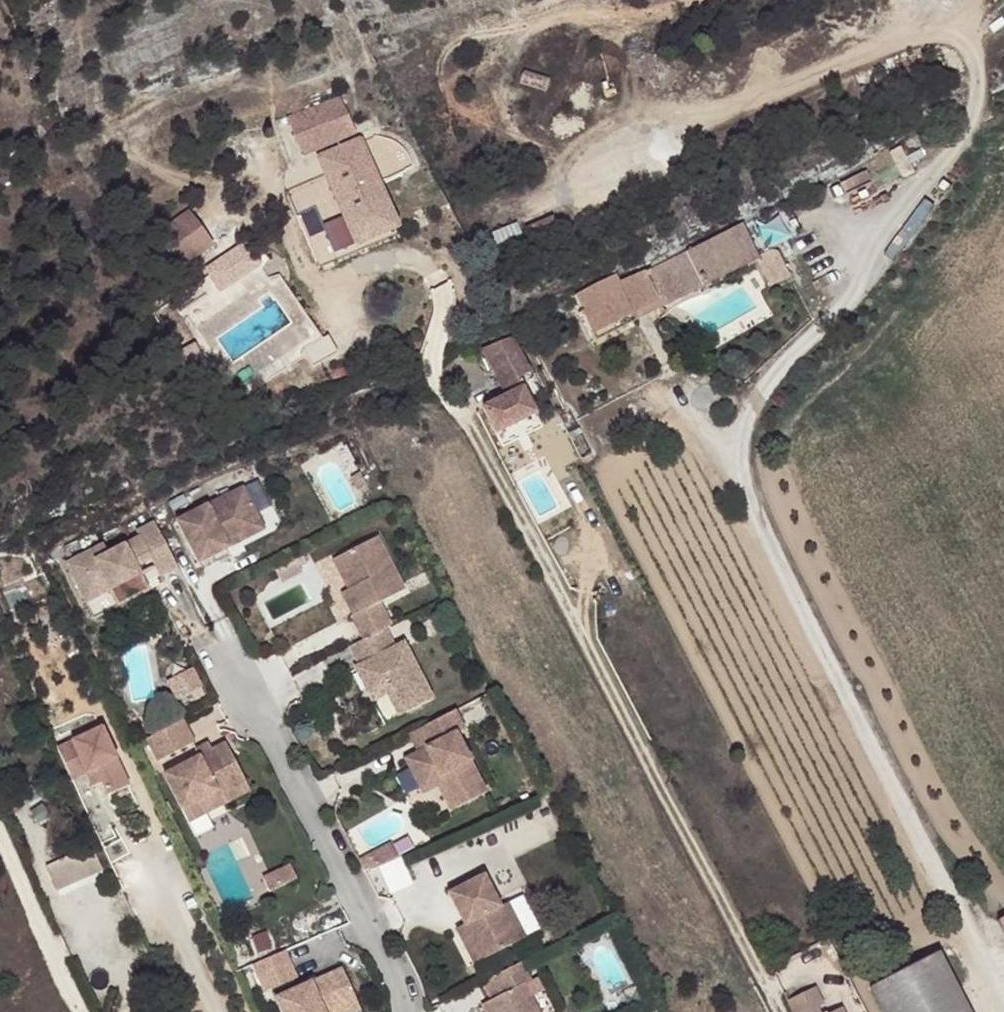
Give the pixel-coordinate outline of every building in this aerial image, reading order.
[(336,98),(284,119),(301,159),(353,137),(336,98)] [(350,253),(396,234),(357,140),(311,159),(350,253)] [(186,213),(151,237),(175,273),(210,249),(186,213)] [(778,243),(800,235),(792,216),(770,224),(778,243)] [(757,257),(763,254),(745,219),(644,272),(658,299),(662,306),(757,257)] [(209,265),(220,280),(265,250),(254,235),(209,265)] [(778,245),(763,254),(757,257),(759,260),(780,248),(778,245)] [(792,271),(780,248),(759,260),(770,282),(792,271)] [(658,299),(644,272),(620,285),(617,278),(574,301),(576,304),(591,333),(658,299)] [(662,306),(658,299),(591,333),(595,341),(662,306)] [(485,408),(498,434),(537,415),(524,389),(520,380),(533,374),(515,336),(485,350),(507,397),(485,408)] [(177,355),(187,372),(197,366),(187,349),(177,355)] [(360,477),(350,481),(357,495),(367,490),(360,477)] [(180,526),(202,568),(233,552),(229,546),(265,527),(246,491),(180,526)] [(181,572),(158,527),(140,537),(143,542),(112,559),(107,550),(70,569),(90,608),(144,580),(140,573),(135,563),(150,556),(155,565),(163,581),(181,572)] [(229,546),(233,552),(268,534),(265,527),(229,546)] [(350,622),(362,645),(379,636),(391,630),(380,608),(404,595),(376,542),(332,565),(347,595),(359,617),(352,621),(350,622)] [(135,563),(140,573),(155,565),(150,556),(135,563)] [(341,599),(352,621),(359,617),(347,595),(341,599)] [(348,676),(361,702),(382,691),(398,722),(428,707),(398,650),(389,655),(379,636),(362,645),(343,656),(352,674),(348,676)] [(190,671),(162,684),(172,704),(200,691),(190,671)] [(382,691),(361,702),(366,710),(380,702),(393,725),(398,722),(382,691)] [(455,715),(410,739),(419,757),(406,764),(421,792),(442,781),(458,813),(487,797),(456,738),(465,734),(455,715)] [(150,748),(163,769),(197,749),(185,728),(150,748)] [(113,799),(132,790),(108,736),(59,758),(72,787),(89,780),(102,774),(107,785),(113,799)] [(201,764),(167,784),(186,817),(219,797),(222,803),(249,787),(226,749),(213,757),(201,764)] [(197,757),(201,764),(213,757),(209,750),(197,757)] [(102,774),(89,780),(94,791),(107,785),(102,774)] [(442,781),(421,792),(425,799),(438,791),(452,816),(458,813),(442,781)] [(219,797),(186,817),(194,830),(253,795),(249,787),(222,803),(219,797)] [(376,851),(394,892),(416,882),(399,842),(376,851)] [(91,848),(45,870),(57,893),(102,871),(91,848)] [(370,858),(360,863),(366,873),(378,871),(370,858)] [(291,871),(265,881),(270,895),(297,885),(291,871)] [(464,931),(483,966),(520,947),(501,912),(485,881),(449,900),(466,930),(464,931)] [(501,912),(520,947),(529,942),(510,907),(501,912)] [(458,935),(477,970),(483,966),(464,931),(458,935)] [(884,1011),(970,1011),(940,953),(872,989),(884,1011)] [(494,983),(503,1001),(491,1007),(494,1011),(539,1011),(527,989),(533,986),(523,967),(494,983)] [(286,972),(261,983),(269,1002),(294,991),(286,972)] [(279,1008),(281,1011),(360,1011),(346,980),(279,1008)] [(814,1006),(822,1003),(813,983),(785,998),(793,1011),(818,1011),(814,1006)]
